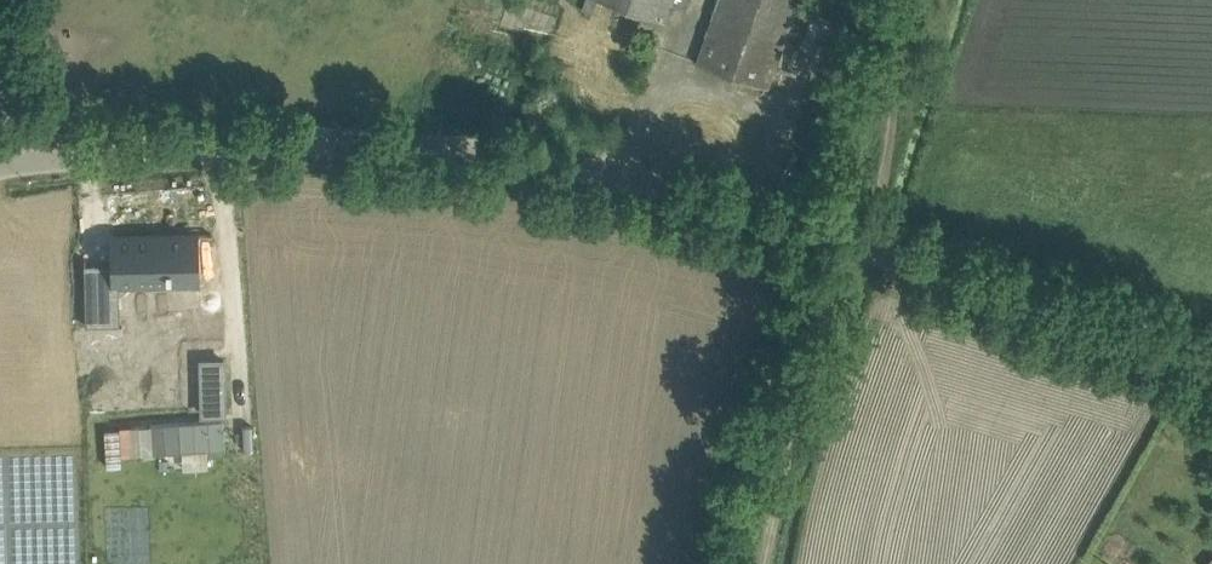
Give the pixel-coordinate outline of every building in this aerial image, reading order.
[(543,48),(557,9),(540,3),(541,0),(464,0),(459,16),(477,23),(478,19),(484,22),(481,30),(533,49),(535,45),(543,48)] [(666,21),(672,3),(687,8),(691,0),(605,0),(666,21)] [(799,0),(720,0),(697,62),(767,87),(799,0)] [(85,239),(85,306),(119,306),(119,266),(169,266),(169,257),(172,257),(172,250),(190,250),(190,219),(214,219),(214,218),(116,218),(116,244),(86,244),(86,239),(85,239)] [(225,377),(203,378),(204,413),(226,413),(225,377)] [(224,419),(152,424),(153,453),(226,448),(224,419)]
